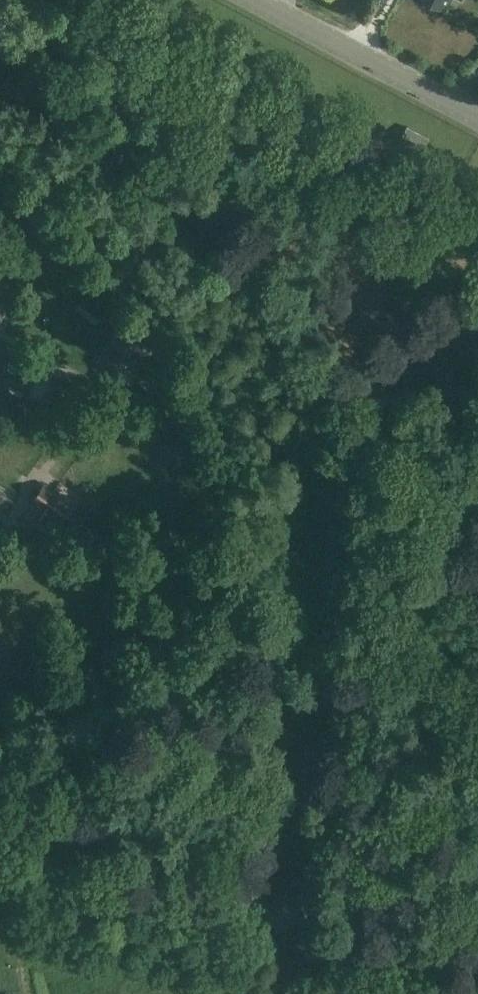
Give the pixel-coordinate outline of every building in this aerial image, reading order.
[(443,15),(451,0),(415,0),(443,15)] [(398,146),(418,158),(421,153),(429,140),(408,128),(400,142),(398,146)] [(32,503),(31,506),(34,509),(33,511),(49,522),(50,520),(54,523),(69,501),(44,483),(31,502),(32,503)]
